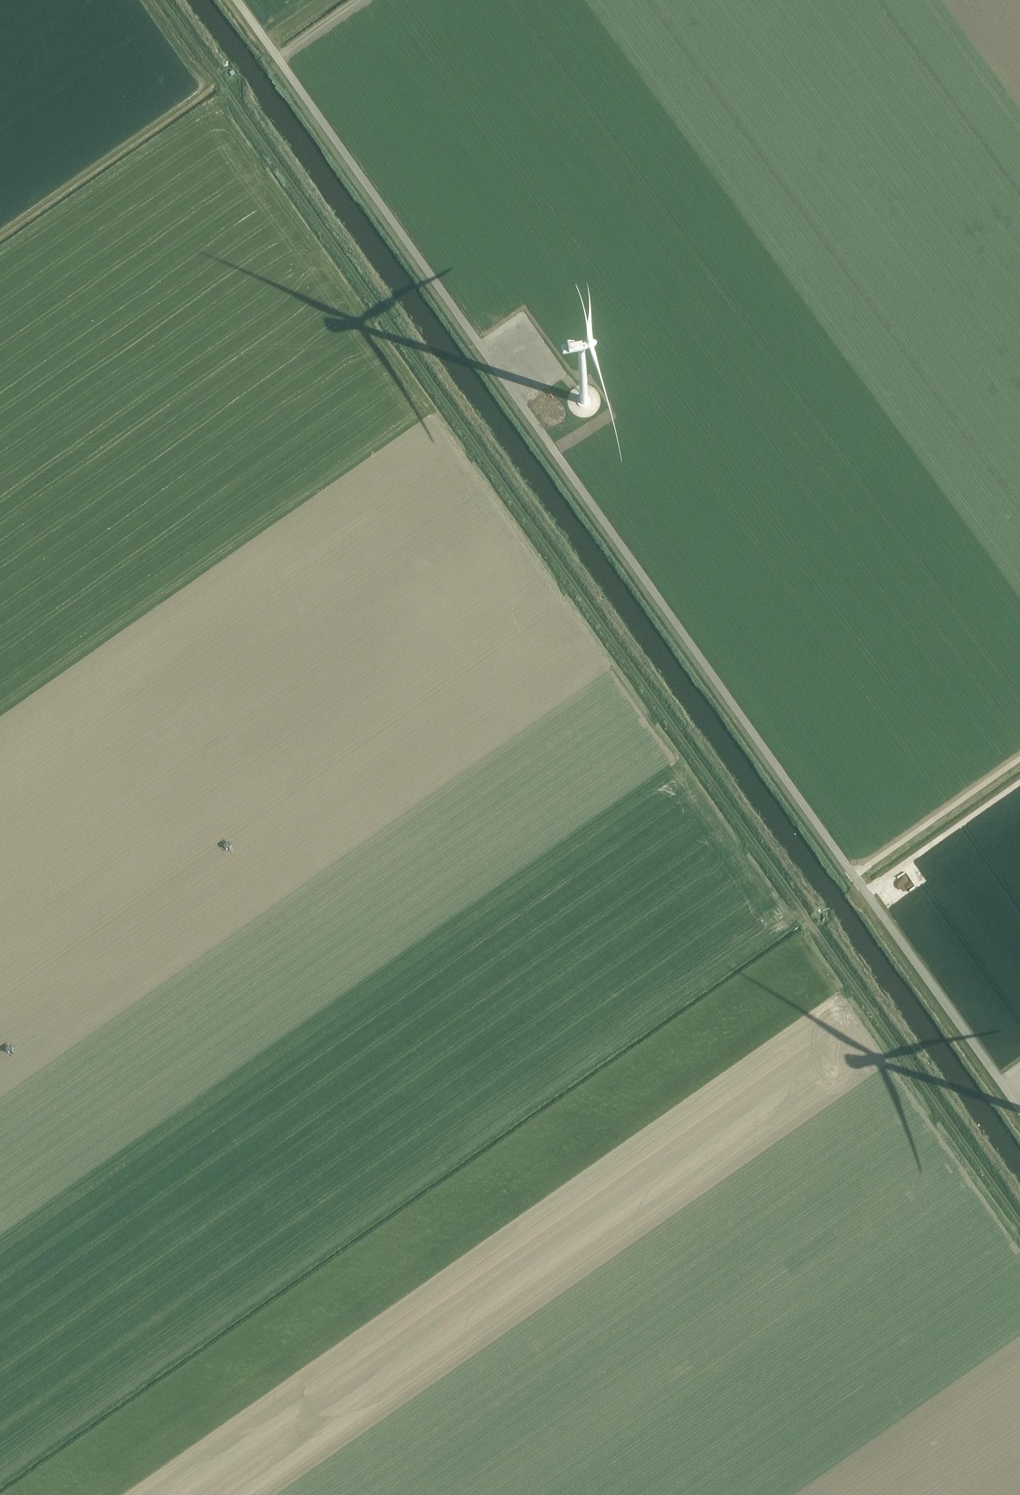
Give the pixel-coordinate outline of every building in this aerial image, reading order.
[(580,400),(579,401),(580,402),(580,403),(581,404),(582,405),(583,405),(584,405),(585,405),(586,405),(587,404),(588,403),(588,402),(588,401),(589,401),(588,400),(588,399),(588,398),(587,398),(587,397),(586,397),(585,396),(584,396),(583,396),(582,397),(581,397),(581,398),(580,398),(580,399),(580,400)]
